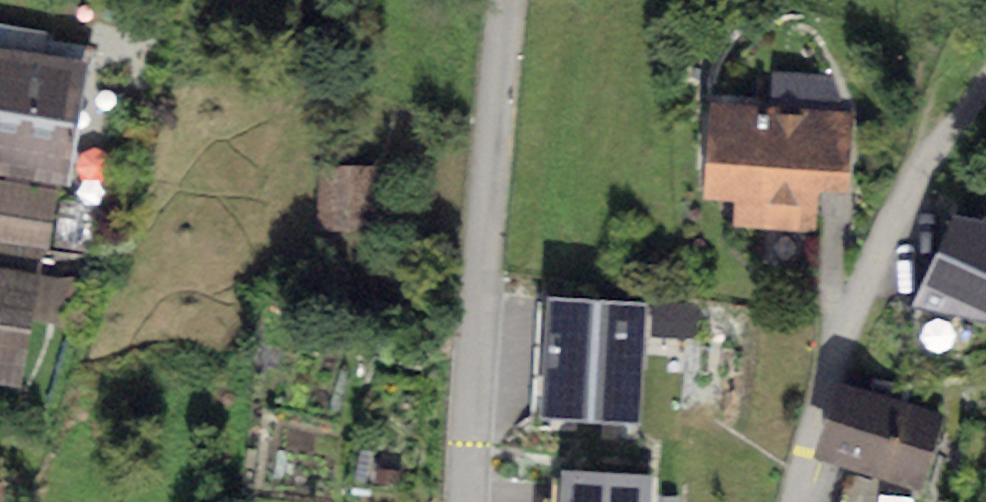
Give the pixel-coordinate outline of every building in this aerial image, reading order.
[(68,176),(88,62),(0,47),(0,164),(68,176)] [(858,105),(708,102),(706,195),(731,195),(730,225),(817,227),(818,194),(856,195),(858,105)] [(377,170),(319,168),(316,230),(375,232),(377,170)] [(0,184),(0,253),(46,261),(59,194),(0,184)] [(953,215),(912,307),(985,321),(985,222),(953,215)] [(0,271),(0,387),(25,391),(45,279),(0,271)] [(646,303),(546,298),(541,416),(640,421),(646,303)] [(946,414),(843,384),(821,461),(924,491),(946,414)] [(563,470),(561,501),(650,501),(652,475),(563,470)]
